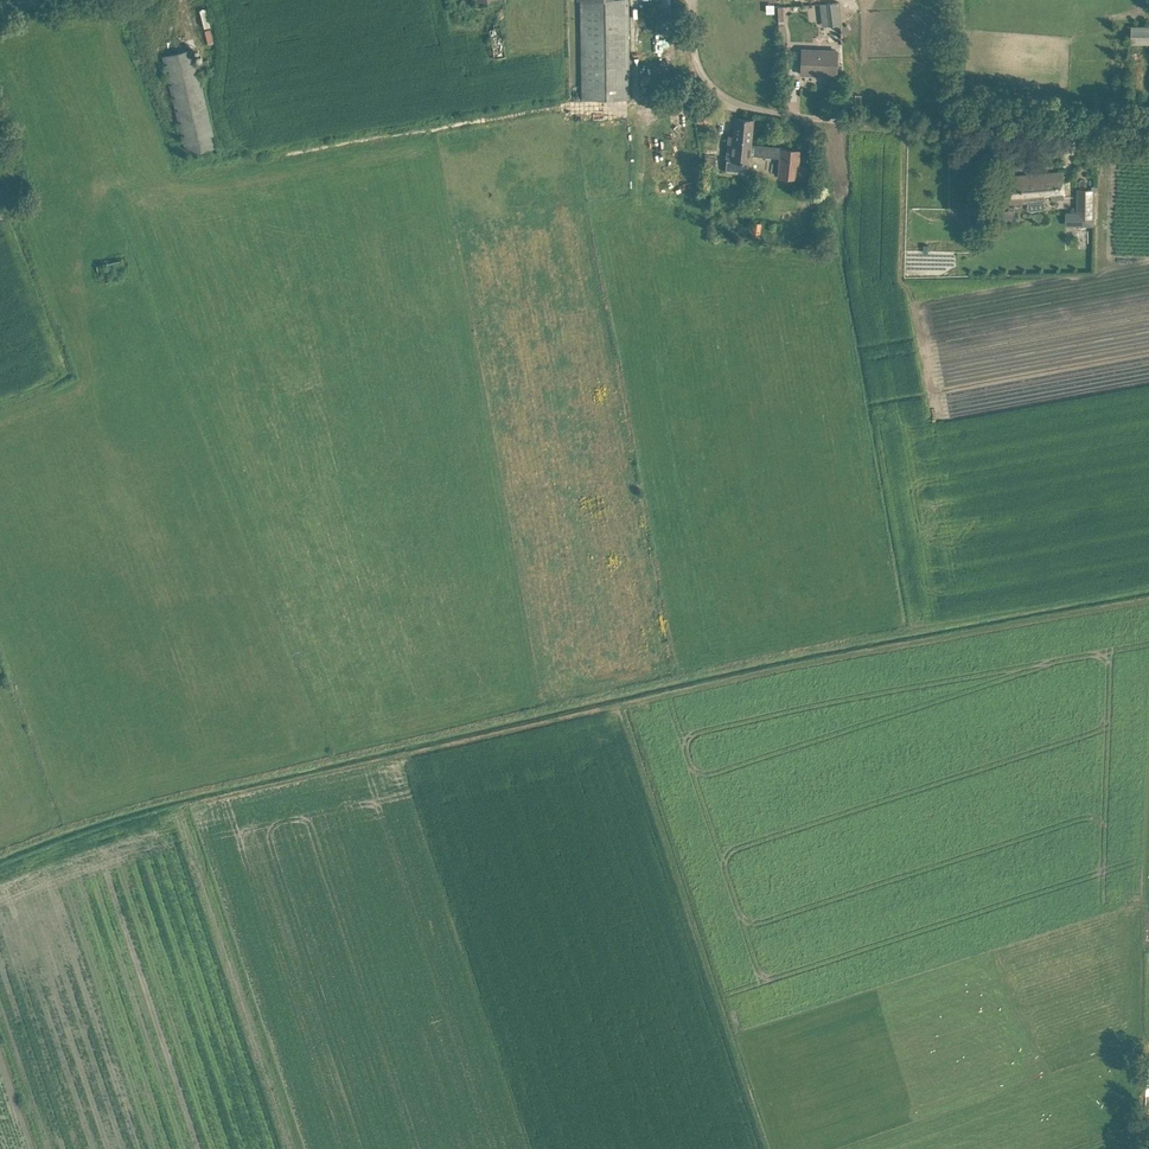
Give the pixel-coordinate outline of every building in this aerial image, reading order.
[(582,99),(617,98),(629,98),(628,0),(580,0),(582,99)] [(826,3),(828,25),(842,24),(839,1),(826,3)] [(493,23),(494,28),(490,28),(493,58),(503,57),(499,22),(493,23)] [(1132,26),(1132,43),(1148,43),(1148,26),(1132,26)] [(836,75),(836,63),(837,48),(802,47),(801,73),(836,75)] [(196,61),(193,49),(163,56),(186,154),(216,147),(198,71),(210,68),(208,59),(196,61)] [(1061,112),(1060,120),(1070,121),(1070,112),(1061,112)] [(748,172),(752,131),(753,119),(735,117),(733,138),(728,138),(725,170),(748,172)] [(797,178),(799,150),(781,148),(778,176),(797,178)] [(678,165),(679,178),(694,177),(694,164),(678,165)] [(808,184),(809,166),(800,165),(798,183),(808,184)] [(1065,197),(1064,171),(1009,176),(1010,203),(1024,202),(1023,202),(1045,199),(1045,194),(1052,193),(1052,198),(1065,197)] [(1097,190),(1097,185),(1093,185),(1093,190),(1077,190),(1077,224),(1075,224),(1075,225),(1095,225),(1095,190),(1097,190)] [(760,236),(762,223),(753,222),(751,234),(760,236)]
